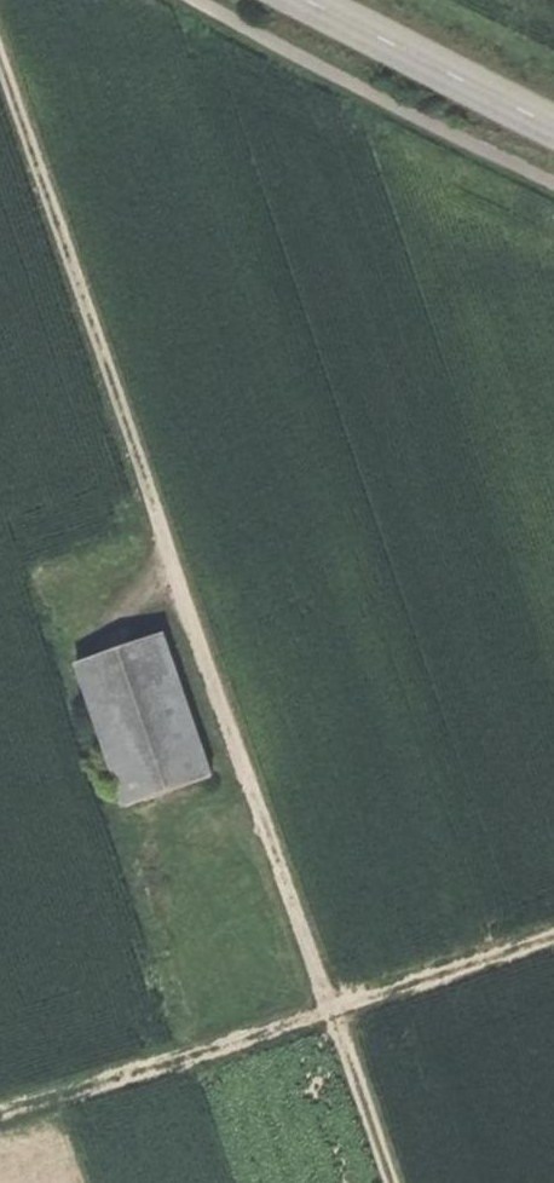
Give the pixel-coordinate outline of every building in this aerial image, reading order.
[(164,634),(73,663),(120,808),(210,780),(164,634)]
